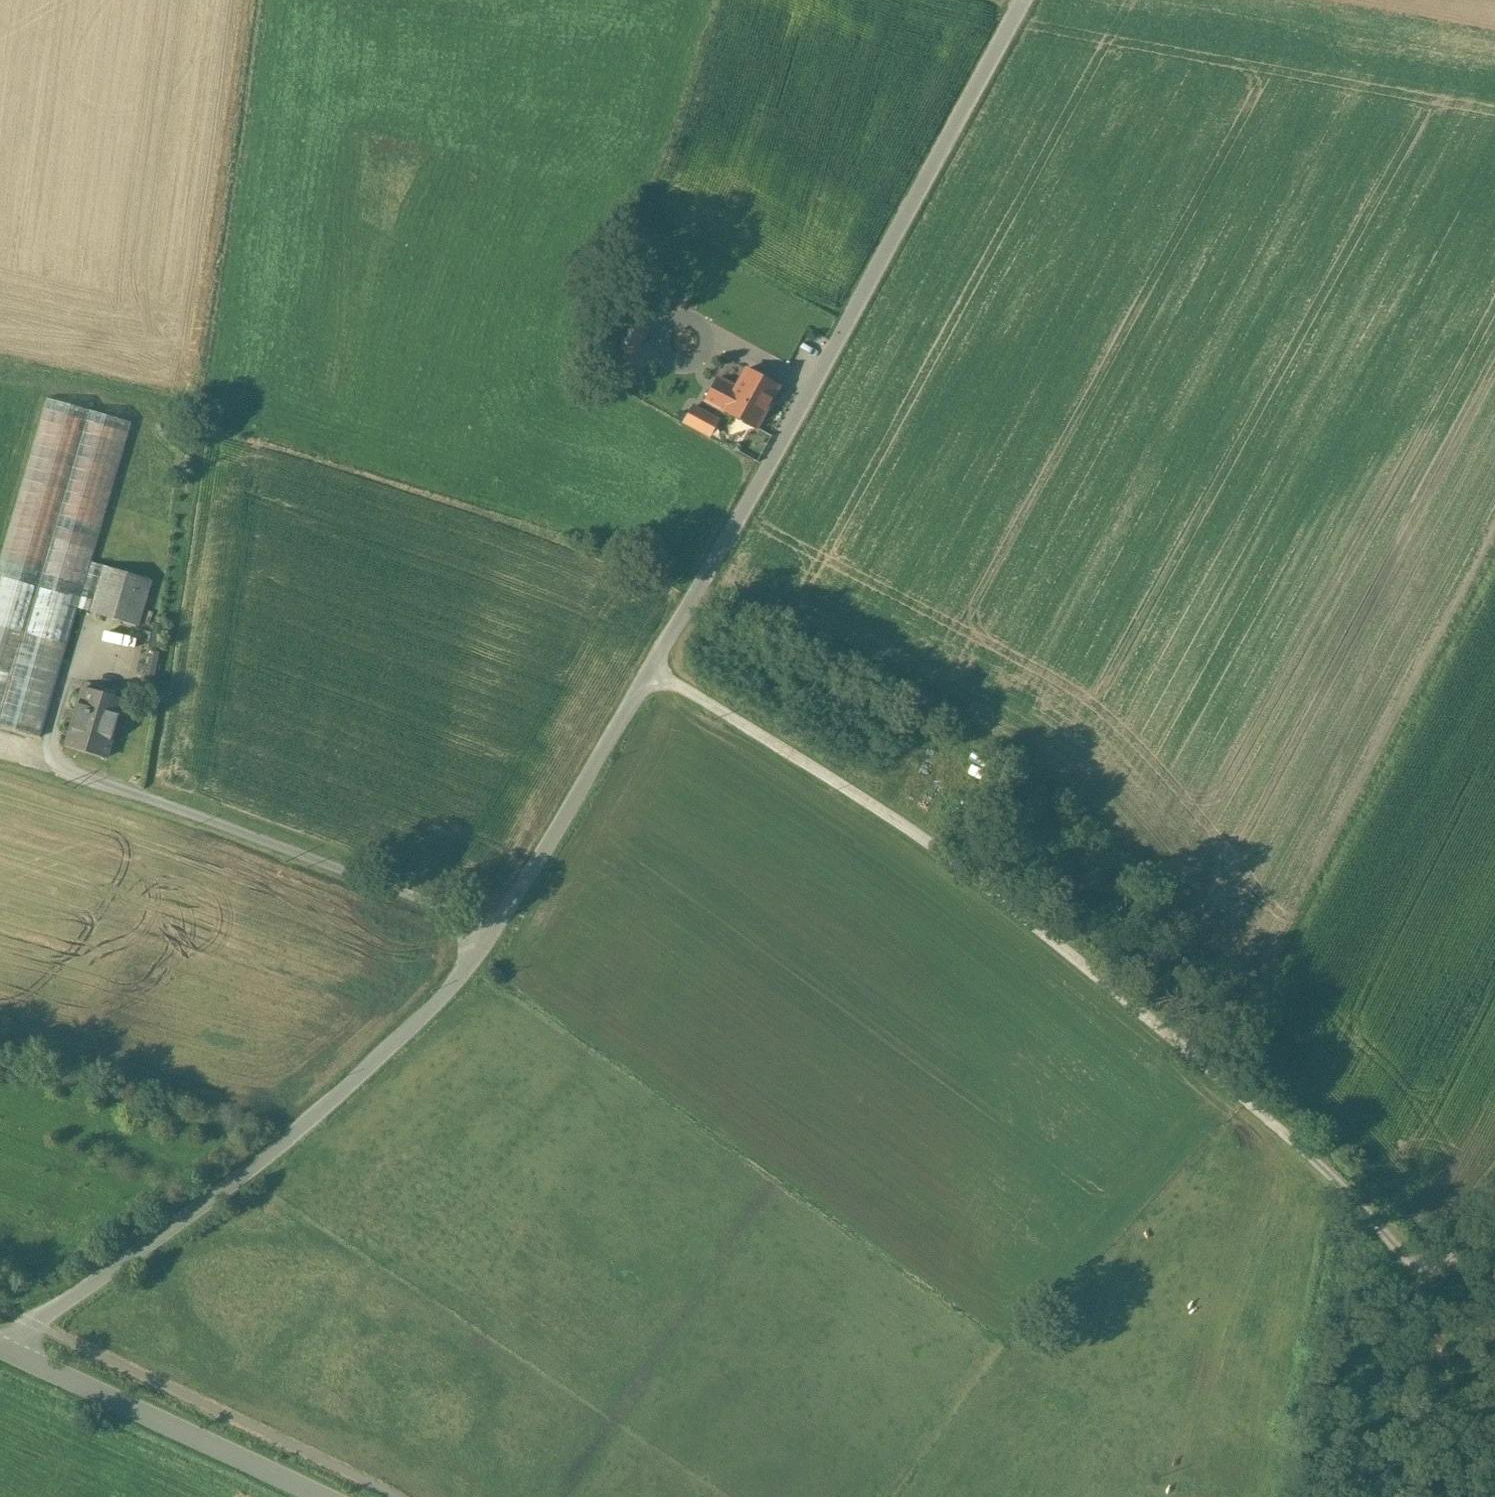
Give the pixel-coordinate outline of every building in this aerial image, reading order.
[(639,328),(623,321),(611,347),(625,354),(626,354),(639,328)] [(625,354),(611,347),(605,359),(620,366),(625,354)] [(746,369),(736,388),(717,378),(705,401),(724,410),(724,411),(755,428),(778,386),(746,369)] [(0,556),(0,726),(40,737),(77,608),(139,626),(152,580),(91,562),(131,422),(46,398),(0,556)] [(726,427),(700,413),(694,422),(720,437),(726,427)] [(123,700),(83,688),(66,745),(106,757),(112,736),(106,734),(117,699),(123,701),(123,700)]
